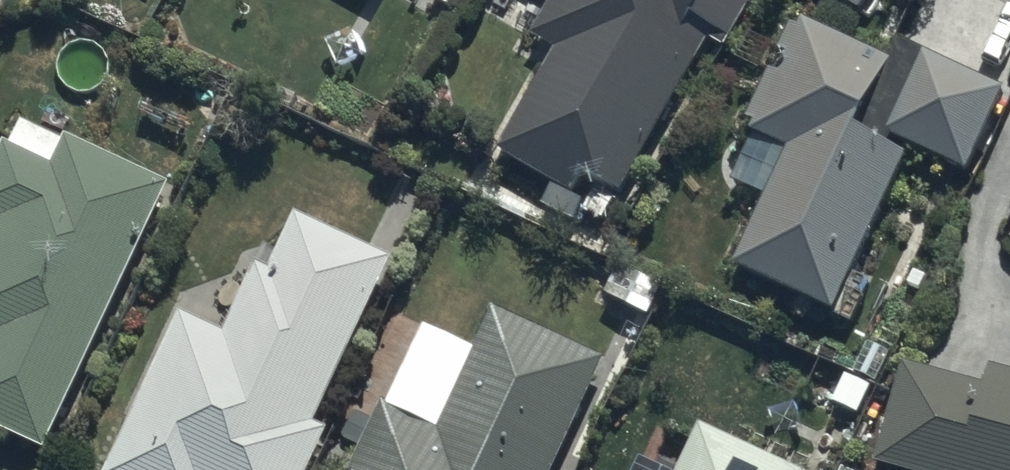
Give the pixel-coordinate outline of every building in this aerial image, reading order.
[(534,31),(557,45),(498,149),(570,190),(584,165),(623,187),(709,36),(724,45),(750,0),(551,0),(534,31)] [(854,270),(907,149),(890,141),(892,135),(970,167),(1004,85),(900,37),(891,57),(796,14),(746,122),(793,144),(738,263),(830,305),(828,310),(853,321),(872,277),(854,270)] [(168,180),(65,130),(62,138),(22,119),(11,142),(5,139),(0,150),(0,428),(46,449),(168,180)] [(183,309),(107,469),(308,469),(329,425),(316,419),(393,254),(297,209),(270,266),(258,260),(226,329),(183,309)] [(603,359),(492,306),(475,343),(424,321),(388,402),(383,399),(351,469),(553,469),(603,359)] [(879,457),(920,469),(1009,469),(1009,366),(990,360),(984,382),(907,360),(879,457)] [(701,420),(678,469),(801,469),(701,420)]
